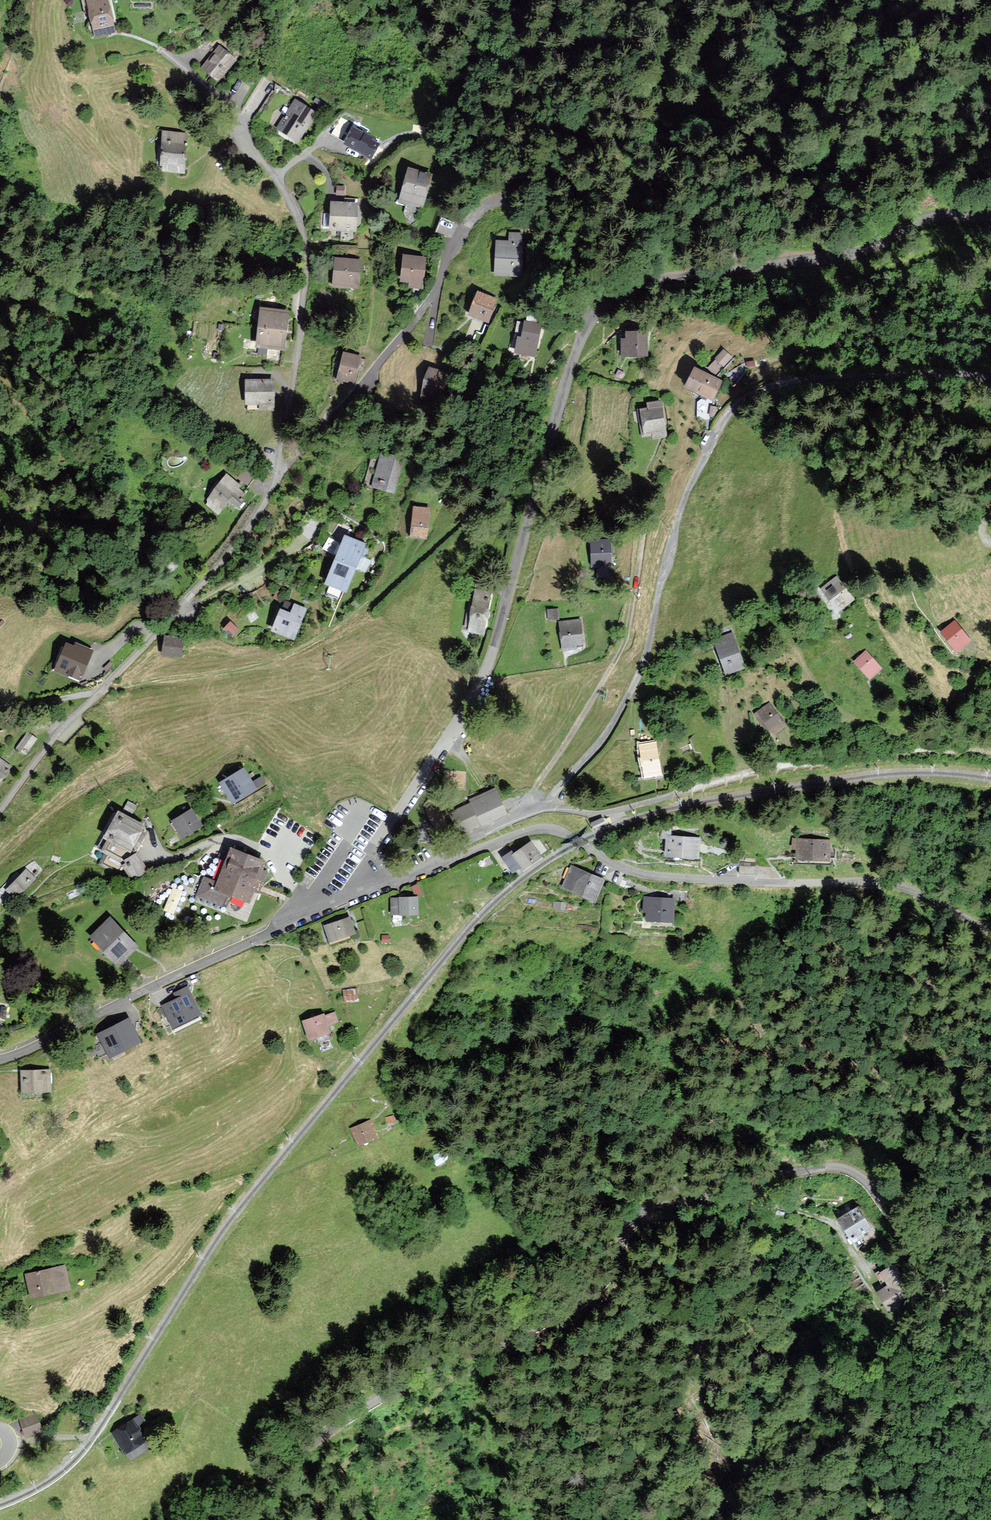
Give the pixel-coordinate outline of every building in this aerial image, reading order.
[(95,36),(115,31),(108,0),(87,0),(95,36)] [(236,59),(220,46),(202,67),(218,80),(236,59)] [(316,114),(296,100),(278,128),(298,141),(316,114)] [(368,131),(355,124),(344,143),(370,158),(378,144),(370,140),(371,137),(366,134),(368,131)] [(187,134),(163,132),(160,165),(163,166),(163,170),(183,172),(187,134)] [(430,176),(410,170),(400,200),(421,207),(430,176)] [(357,203),(332,202),(331,229),(342,230),(342,239),(353,239),(353,230),(355,230),(357,203)] [(523,234),(510,233),(509,243),(497,243),(496,275),(522,276),(523,234)] [(425,258),(404,256),(401,280),(410,281),(410,287),(422,288),(425,258)] [(359,260),(336,258),(334,285),(357,287),(359,260)] [(496,300),(478,293),(470,314),(488,321),(496,300)] [(287,312),(262,310),(259,345),(284,348),(287,312)] [(541,325),(525,322),(522,338),(518,338),(515,352),(535,356),(541,325)] [(649,330),(631,330),(631,337),(625,337),(625,356),(650,356),(649,330)] [(731,357),(723,350),(708,367),(716,374),(731,357)] [(360,356),(344,353),(337,379),(354,382),(360,356)] [(721,381),(694,368),(686,386),(712,399),(721,381)] [(449,375),(429,369),(421,396),(441,401),(449,375)] [(273,381),(247,381),(247,402),(260,402),(260,409),(273,409),(273,381)] [(660,402),(648,404),(649,409),(639,411),(643,436),(653,434),(654,438),(666,436),(660,402)] [(715,406),(697,405),(696,415),(714,416),(715,406)] [(402,458),(382,453),(373,486),(393,491),(402,458)] [(247,465),(237,478),(247,485),(257,472),(247,465)] [(227,475),(205,503),(218,513),(229,499),(238,507),(247,496),(238,489),(241,486),(227,475)] [(429,509),(414,508),(412,536),(426,537),(429,509)] [(365,544),(344,536),(326,586),(347,593),(365,544)] [(592,540),(592,567),(599,567),(599,576),(608,576),(608,567),(612,567),(611,540),(592,540)] [(822,589),(839,611),(854,599),(836,578),(822,589)] [(492,590),(476,588),(469,633),(485,635),(492,590)] [(277,591),(273,599),(280,602),(283,593),(277,591)] [(280,611),(272,632),(294,641),(307,610),(295,605),(291,615),(280,611)] [(558,610),(548,610),(548,618),(558,618),(558,610)] [(579,620),(560,622),(563,648),(582,646),(579,620)] [(955,622),(942,632),(956,651),(969,641),(955,622)] [(230,623),(224,630),(232,638),(239,631),(230,623)] [(722,643),(715,645),(726,673),(745,666),(732,634),(720,638),(722,643)] [(183,639),(165,637),(163,655),(181,657),(183,639)] [(75,648),(66,644),(55,670),(79,680),(92,651),(76,644),(75,648)] [(866,652),(854,662),(869,679),(881,669),(866,652)] [(770,705),(756,714),(770,734),(784,725),(770,705)] [(36,739),(27,733),(17,748),(26,754),(36,739)] [(655,741),(637,744),(642,777),(660,775),(655,741)] [(10,765),(0,759),(0,779),(10,765)] [(244,770),(222,783),(234,802),(256,789),(244,770)] [(485,793),(470,800),(472,804),(451,813),(461,833),(481,824),(506,813),(495,789),(485,793)] [(192,810),(173,822),(182,838),(201,826),(192,810)] [(144,826),(118,812),(98,848),(106,853),(101,863),(116,871),(128,850),(130,851),(144,826)] [(602,819),(592,824),(594,829),(605,824),(602,819)] [(670,829),(663,828),(662,839),(667,839),(666,854),(697,857),(699,839),(670,837),(670,829)] [(829,841),(794,840),(794,849),(798,849),(798,861),(829,861),(829,841)] [(523,869),(541,856),(531,843),(513,855),(511,852),(503,858),(513,872),(521,866),(523,869)] [(264,862),(230,849),(218,883),(204,878),(198,895),(226,906),(230,895),(249,902),(253,890),(259,892),(266,872),(261,870),(264,862)] [(147,871),(137,853),(125,860),(127,863),(123,866),(125,869),(131,880),(147,871)] [(740,873),(754,874),(755,863),(740,863),(740,873)] [(572,868),(564,886),(594,900),(602,882),(572,868)] [(26,870),(9,888),(17,896),(34,878),(26,870)] [(161,908),(172,912),(181,889),(170,885),(161,908)] [(399,899),(392,899),(392,914),(418,914),(417,898),(399,898),(399,899)] [(673,900),(645,898),(644,913),(648,913),(648,920),(672,921),(673,900)] [(349,918),(325,926),(330,942),(354,934),(349,918)] [(137,946),(110,919),(91,937),(118,964),(137,946)] [(200,1014),(188,988),(174,994),(177,1000),(163,1007),(173,1027),(200,1014)] [(356,989),(344,991),(346,1002),(358,1001),(356,989)] [(324,1014),(303,1022),(309,1040),(330,1032),(328,1026),(337,1023),(334,1013),(325,1016),(324,1014)] [(139,1042),(129,1020),(99,1034),(110,1056),(139,1042)] [(49,1071),(22,1072),(23,1091),(50,1090),(49,1071)] [(377,1137),(370,1121),(351,1129),(358,1145),(377,1137)] [(444,1150),(432,1158),(437,1165),(449,1157),(444,1150)] [(857,1208),(839,1220),(853,1242),(871,1230),(857,1208)] [(893,1266),(881,1273),(889,1286),(878,1293),(888,1309),(911,1295),(893,1266)] [(64,1267),(27,1275),(32,1297),(69,1289),(64,1267)] [(95,1420),(86,1414),(80,1423),(89,1429),(95,1420)] [(41,1431),(36,1415),(21,1420),(26,1436),(41,1431)] [(148,1447),(132,1421),(113,1433),(130,1459),(148,1447)]
